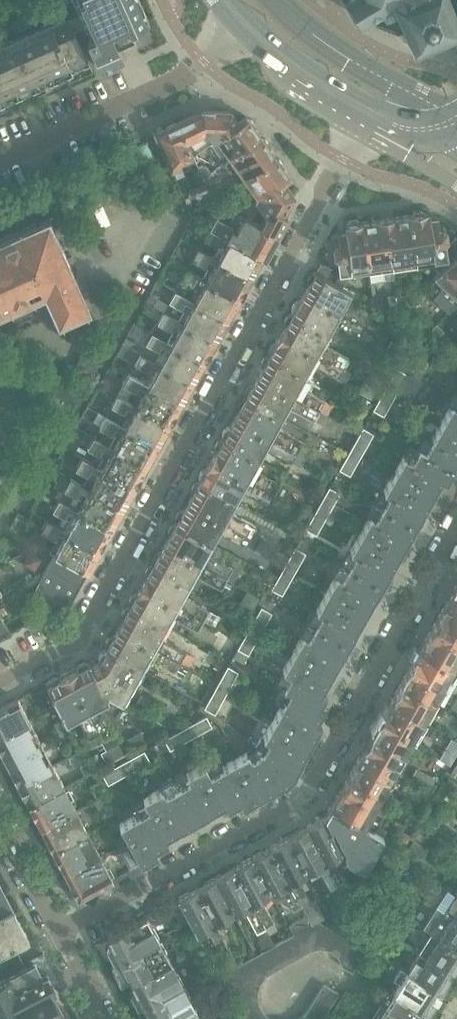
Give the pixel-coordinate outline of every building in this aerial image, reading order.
[(133,34),(130,27),(148,19),(139,0),(74,0),(80,14),(85,26),(89,34),(85,36),(99,68),(123,57),(122,55),(116,42),(133,34)] [(356,17),(368,10),(372,17),(384,21),(396,26),(403,23),(411,42),(456,23),(456,0),(346,0),(356,17)] [(11,107),(5,93),(25,84),(31,98),(46,91),(40,78),(60,69),(66,82),(92,71),(74,31),(85,26),(80,14),(0,50),(0,112),(11,107)] [(193,155),(209,143),(238,122),(231,113),(228,111),(203,110),(203,111),(178,122),(193,155)] [(245,117),(238,122),(209,143),(224,163),(260,137),(254,128),(255,125),(251,119),(247,119),(246,116),(245,117)] [(178,122),(155,132),(172,169),(180,165),(178,161),(193,155),(178,122)] [(260,137),(224,163),(238,183),(274,157),(268,148),(269,145),(265,139),(261,139),(260,137)] [(146,141),(127,150),(134,165),(153,157),(146,141)] [(283,169),(283,165),(279,159),(276,159),(274,157),(238,183),(252,203),(256,200),(283,181),(288,178),(289,177),(283,169)] [(199,166),(198,166),(203,180),(212,173),(207,166),(199,166)] [(261,227),(277,235),(287,216),(283,214),(292,198),(292,194),(283,181),(256,200),(266,216),(261,226),(261,227)] [(222,182),(208,192),(212,201),(228,190),(222,182)] [(409,215),(416,266),(417,269),(436,267),(435,257),(447,256),(445,248),(444,241),(447,238),(446,228),(442,225),(438,225),(437,216),(429,217),(428,212),(424,213),(421,210),(414,211),(412,215),(409,215)] [(409,215),(385,219),(393,270),(416,266),(409,215)] [(215,216),(209,228),(263,257),(265,258),(277,235),(261,227),(261,226),(244,217),(235,231),(232,229),(231,225),(215,216)] [(35,298),(37,303),(46,300),(57,324),(90,310),(48,217),(0,238),(0,313),(35,298)] [(385,219),(361,222),(369,273),(393,270),(385,219)] [(347,224),(345,224),(346,230),(338,232),(339,241),(335,241),(333,245),(334,254),(338,257),(340,272),(339,273),(334,281),(342,286),(348,276),(369,273),(361,222),(360,222),(357,220),(349,221),(347,224)] [(203,238),(223,249),(217,259),(251,278),(251,277),(255,275),(258,269),(258,265),(263,257),(209,228),(203,238)] [(445,248),(447,256),(450,259),(456,251),(456,239),(456,238),(445,248)] [(192,259),(211,269),(205,280),(240,299),(240,298),(243,296),(247,290),(247,286),(251,278),(217,259),(197,248),(192,259)] [(444,286),(456,299),(456,251),(450,259),(436,273),(447,283),(444,286)] [(321,262),(316,271),(334,281),(339,273),(321,262)] [(199,290),(194,301),(228,320),(228,319),(232,317),(235,311),(235,307),(240,299),(205,280),(186,269),(180,280),(199,290)] [(307,280),(308,284),(303,292),(366,327),(371,317),(347,304),(354,292),(342,286),(334,281),(316,271),(315,271),(315,272),(310,273),(307,279),(307,280)] [(224,328),(228,320),(194,301),(174,290),(169,300),(188,311),(182,322),(216,341),(217,340),(220,338),(224,332),(224,328)] [(293,313),(292,313),(330,334),(336,324),(360,337),(366,327),(303,292),(299,301),(295,302),(294,302),(291,308),(293,313)] [(396,295),(387,296),(389,312),(395,315),(399,312),(396,295)] [(402,295),(396,295),(399,312),(412,298),(402,295)] [(176,332),(170,343),(204,362),(205,361),(209,359),(212,353),(212,349),(216,341),(182,322),(163,311),(157,321),(176,332)] [(284,322),(285,325),(280,334),(343,369),(348,359),(324,346),(330,334),(292,313),(292,314),(287,315),(283,321),(284,322)] [(436,324),(427,333),(437,339),(444,331),(436,324)] [(165,353),(159,363),(193,382),(197,380),(200,374),(200,370),(204,362),(170,343),(151,332),(145,342),(165,353)] [(269,354),(269,355),(307,376),(312,366),(337,379),(343,369),(280,334),(276,343),(271,344),(268,350),(269,354)] [(392,341),(386,352),(390,354),(388,356),(393,359),(401,346),(392,341)] [(103,352),(84,344),(75,366),(94,374),(103,352)] [(189,391),(193,382),(159,363),(140,353),(134,363),(153,374),(147,384),(182,403),(185,401),(189,395),(189,391)] [(261,363),(262,367),(257,376),(319,410),(325,401),(300,388),(307,376),(269,355),(268,356),(264,357),(260,363),(261,363)] [(400,367),(388,388),(399,394),(410,373),(400,367)] [(122,384),(142,395),(136,405),(170,424),(174,422),(177,416),(177,412),(182,403),(147,384),(128,374),(122,384)] [(245,392),(246,396),(246,397),(284,418),(289,408),(313,421),(319,410),(257,376),(252,384),(248,386),(248,385),(244,392),(245,392)] [(107,377),(101,387),(113,393),(118,383),(107,377)] [(364,381),(359,391),(372,399),(378,388),(364,381)] [(388,388),(376,409),(387,415),(399,394),(388,388)] [(116,394),(111,405),(130,415),(124,426),(158,445),(159,445),(162,443),(166,437),(165,433),(170,424),(136,405),(116,394)] [(237,405),(239,409),(234,418),(296,452),(301,443),(277,430),(284,418),(246,397),(245,398),(241,399),(237,405)] [(442,422),(456,430),(456,407),(452,404),(442,422)] [(154,457),(154,453),(158,445),(124,426),(105,415),(99,426),(118,436),(113,447),(147,466),(150,464),(154,457)] [(225,427),(221,434),(222,434),(223,438),(222,439),(261,460),(266,450),(290,463),(301,469),(307,458),(296,452),(234,418),(229,426),(225,427)] [(426,451),(453,468),(456,470),(456,430),(442,422),(426,451)] [(365,429),(353,450),(363,456),(375,435),(365,429)] [(88,447),(107,457),(101,468),(135,487),(139,485),(142,478),(142,474),(147,466),(113,447),(93,436),(88,447)] [(215,451),(210,459),(273,494),(278,485),(254,472),(261,460),(222,439),(218,441),(218,440),(214,447),(215,451)] [(404,456),(395,473),(432,495),(441,478),(446,481),(453,468),(426,451),(419,448),(412,461),(404,456)] [(353,450),(341,471),(351,477),(363,456),(353,450)] [(131,499),(131,495),(135,487),(101,468),(82,457),(76,468),(95,478),(89,489),(123,508),(124,508),(127,506),(131,499)] [(199,480),(237,502),(243,492),(267,505),(273,494),(210,459),(205,468),(202,469),(198,476),(199,480)] [(395,473),(385,491),(390,494),(383,506),(416,525),(423,512),(423,511),(432,495),(395,473)] [(60,476),(54,487),(63,492),(59,499),(112,529),(116,527),(119,520),(119,516),(123,508),(89,489),(70,478),(69,481),(60,476)] [(194,482),(191,489),(192,493),(188,501),(250,536),(255,527),(231,514),(237,502),(199,480),(199,481),(195,483),(194,482)] [(332,487),(320,508),(331,514),(346,523),(352,513),(336,504),(343,493),(332,487)] [(58,499),(53,509),(64,515),(58,526),(66,531),(100,550),(104,548),(107,541),(107,537),(112,529),(59,499),(58,499)] [(175,518),(176,522),(214,544),(219,534),(244,548),(250,536),(188,501),(183,510),(179,511),(178,511),(175,518)] [(371,516),(361,533),(399,554),(408,538),(416,525),(383,506),(376,519),(371,516)] [(320,508),(309,529),(319,535),(331,514),(320,508)] [(18,512),(9,528),(19,533),(27,518),(26,517),(18,512)] [(47,520),(41,530),(60,541),(54,553),(88,571),(89,570),(92,568),(96,562),(96,558),(100,550),(66,531),(47,520)] [(169,535),(164,543),(227,578),(234,582),(239,573),(232,569),(218,562),(225,550),(214,544),(176,522),(175,523),(171,524),(167,531),(168,531),(169,535)] [(351,551),(356,554),(350,566),(382,584),(390,571),(389,571),(399,554),(361,533),(351,551)] [(155,553),(151,560),(152,560),(153,564),(191,585),(196,576),(220,590),(227,578),(164,543),(159,552),(155,553)] [(298,547),(286,568),(297,574),(309,553),(298,547)] [(273,549),(268,559),(279,565),(284,555),(273,549)] [(30,552),(23,564),(34,571),(41,559),(30,552)] [(54,553),(46,567),(81,585),(88,571),(54,553)] [(145,576),(141,585),(204,620),(215,626),(220,618),(184,598),(191,585),(153,564),(152,565),(148,566),(144,573),(145,576)] [(337,576),(328,592),(365,614),(374,598),(382,584),(350,566),(342,579),(337,576)] [(46,567),(39,579),(55,610),(72,600),(81,585),(46,567)] [(286,568),(274,589),(285,595),(297,574),(286,568)] [(448,598),(456,603),(456,583),(453,590),(453,589),(448,598)] [(132,595),(128,601),(129,602),(130,605),(130,606),(168,627),(173,618),(197,631),(204,620),(141,585),(136,594),(132,595)] [(355,631),(365,614),(328,592),(318,610),(323,613),(316,625),(348,644),(356,631),(355,631)] [(431,629),(447,639),(453,628),(456,630),(456,603),(448,598),(443,606),(444,607),(431,629)] [(122,619),(118,627),(188,666),(194,656),(162,639),(168,627),(130,606),(129,607),(125,608),(121,615),(122,619)] [(264,608),(252,628),(262,634),(274,614),(264,608)] [(10,633),(0,614),(0,638),(10,633)] [(241,615),(237,623),(244,627),(249,620),(241,615)] [(303,636),(294,653),(331,674),(340,657),(341,657),(348,644),(316,625),(309,639),(303,636)] [(109,637),(105,643),(107,647),(106,648),(145,669),(150,660),(183,679),(190,667),(188,666),(118,627),(113,636),(109,637)] [(252,628),(235,658),(246,664),(262,634),(252,628)] [(419,650),(452,669),(456,659),(456,630),(453,628),(447,639),(431,629),(424,642),(423,642),(419,650)] [(98,657),(99,661),(91,665),(107,695),(108,693),(118,698),(121,702),(140,669),(144,671),(145,669),(106,648),(106,649),(102,650),(101,650),(98,657)] [(414,659),(407,671),(424,680),(418,691),(434,700),(443,706),(456,681),(456,672),(452,669),(419,650),(414,659)] [(292,675),(286,688),(291,691),(319,705),(327,693),(322,690),(331,674),(294,653),(284,670),(292,675)] [(219,659),(214,667),(219,670),(224,662),(219,659)] [(77,669),(68,674),(87,709),(102,737),(100,738),(112,759),(124,753),(113,732),(100,708),(118,698),(108,693),(107,695),(91,665),(90,663),(89,663),(86,663),(85,662),(78,665),(78,666),(77,669)] [(230,667),(218,687),(229,693),(241,672),(230,667)] [(434,700),(418,691),(424,680),(407,671),(394,694),(389,702),(422,721),(434,700)] [(58,676),(45,683),(68,725),(79,719),(92,743),(102,737),(87,709),(68,674),(60,678),(58,676)] [(218,687),(206,708),(217,714),(229,693),(218,687)] [(291,691),(274,721),(312,740),(321,723),(317,721),(324,708),(319,705),(291,691)] [(141,694),(135,705),(143,709),(149,699),(141,694)] [(29,721),(17,698),(0,707),(0,736),(29,721)] [(389,702),(384,711),(385,711),(372,734),(388,743),(394,733),(411,742),(422,721),(389,702)] [(209,716),(188,728),(193,739),(214,727),(209,716)] [(1,751),(6,761),(41,743),(29,721),(0,736),(0,751),(1,751)] [(295,771),(303,758),(302,757),(312,740),(274,721),(264,738),(270,741),(263,753),(294,772),(295,773),(296,772),(295,771)] [(188,728),(167,740),(173,750),(193,739),(188,728)] [(364,746),(360,754),(393,773),(411,742),(394,733),(388,743),(372,734),(365,746),(364,746)] [(446,748),(456,754),(456,753),(456,741),(452,738),(446,748)] [(11,772),(11,775),(14,779),(16,781),(18,784),(52,765),(41,743),(6,761),(11,772)] [(146,751),(125,763),(131,773),(152,762),(146,751)] [(283,783),(294,772),(263,753),(260,752),(258,756),(251,759),(248,754),(242,757),(263,795),(282,784),(282,785),(284,783),(283,783)] [(355,763),(342,786),(359,795),(365,785),(381,794),(393,773),(360,754),(355,763)] [(242,757),(210,775),(225,804),(227,808),(240,801),(243,806),(263,795),(242,757)] [(87,763),(80,766),(85,776),(92,772),(87,763)] [(125,763),(104,774),(110,785),(131,773),(125,763)] [(19,786),(19,789),(21,794),(24,795),(29,806),(64,787),(52,765),(18,784),(19,786)] [(190,781),(177,788),(195,820),(209,813),(209,812),(225,804),(210,775),(205,765),(187,775),(190,781)] [(417,769),(411,780),(429,790),(435,779),(417,769)] [(98,782),(90,786),(97,798),(104,794),(98,782)] [(335,798),(330,807),(364,825),(381,794),(365,785),(359,795),(342,786),(335,798)] [(29,806),(28,811),(32,818),(37,820),(41,828),(76,810),(64,787),(29,806)] [(162,789),(144,799),(150,809),(166,836),(182,827),(182,828),(195,820),(177,788),(165,795),(162,789)] [(427,806),(421,817),(436,827),(443,816),(427,806)] [(330,807),(325,815),(344,852),(349,860),(365,870),(383,836),(364,825),(330,807)] [(168,841),(166,836),(150,809),(120,825),(128,841),(140,863),(140,864),(158,853),(155,848),(168,841)] [(41,828),(46,837),(45,842),(50,853),(88,833),(76,810),(41,828)] [(347,881),(334,857),(344,852),(325,815),(306,826),(339,886),(347,881)] [(306,826),(288,836),(308,872),(317,867),(330,891),(339,886),(306,826)] [(398,828),(391,841),(403,848),(409,837),(411,835),(398,828)] [(411,835),(409,837),(414,840),(420,844),(425,836),(414,829),(411,835)] [(88,833),(50,853),(56,864),(61,866),(66,874),(100,856),(88,833)] [(123,835),(113,840),(117,847),(126,842),(123,835)] [(288,836),(270,846),(302,906),(307,916),(311,924),(319,920),(324,917),(314,899),(310,901),(297,878),(308,872),(288,836)] [(414,840),(408,849),(422,858),(428,849),(420,844),(414,840)] [(126,842),(117,847),(129,869),(140,863),(128,841),(126,842)] [(270,846),(251,857),(271,893),(270,893),(275,901),(286,895),(294,911),(302,906),(270,846)] [(70,882),(69,888),(73,896),(78,897),(78,898),(112,879),(100,856),(66,874),(70,882)] [(251,857),(233,867),(265,927),(269,934),(278,929),(274,922),(275,922),(261,898),(270,893),(271,893),(251,857)] [(402,859),(390,880),(398,885),(410,865),(402,859)] [(233,867),(215,877),(234,913),(244,908),(257,931),(265,927),(233,867)] [(225,918),(234,913),(215,877),(196,887),(228,947),(238,942),(225,918)] [(196,887),(177,898),(184,910),(190,921),(197,934),(207,928),(220,952),(228,947),(196,887)] [(443,913),(456,922),(456,895),(455,894),(443,913)] [(184,910),(175,914),(181,926),(190,921),(184,910)] [(0,919),(0,957),(29,942),(14,912),(0,919)] [(431,933),(456,949),(456,922),(443,913),(431,933)] [(107,937),(111,945),(109,946),(108,950),(114,963),(158,938),(146,915),(107,937)] [(307,916),(289,925),(293,934),(298,931),(311,924),(307,916)] [(311,924),(298,931),(309,951),(321,948),(319,920),(311,924)] [(321,948),(331,950),(332,928),(319,920),(321,948)] [(332,928),(331,950),(338,956),(346,938),(332,928)] [(293,934),(287,937),(298,957),(309,951),(298,931),(293,934)] [(419,952),(451,973),(456,965),(456,966),(456,949),(431,933),(419,952)] [(287,937),(277,943),(288,963),(298,957),(287,937)] [(158,938),(114,963),(121,975),(125,976),(127,975),(131,983),(170,961),(158,938)] [(338,956),(342,965),(356,944),(346,938),(338,956)] [(277,943),(266,949),(277,968),(288,963),(277,943)] [(356,944),(342,965),(352,972),(366,951),(356,944)] [(266,949),(255,955),(266,974),(277,968),(266,949)] [(370,954),(368,957),(384,967),(388,960),(374,952),(370,954)] [(419,952),(406,972),(441,994),(448,982),(446,980),(451,973),(419,952)] [(255,955),(242,962),(259,983),(266,974),(255,955)] [(170,961),(131,983),(135,990),(132,992),(131,995),(138,1008),(182,983),(170,961)] [(242,962),(221,973),(257,993),(259,983),(242,962)] [(35,965),(34,964),(33,964),(32,964),(8,977),(8,976),(0,980),(0,1018),(65,1018),(66,1018),(51,991),(55,989),(47,974),(42,977),(35,965)] [(400,969),(393,979),(399,983),(393,992),(428,1014),(429,1013),(432,1012),(436,1007),(435,1003),(441,994),(406,972),(406,973),(400,969)] [(237,1003),(258,1004),(257,993),(221,973),(237,1003)] [(138,1008),(144,1018),(170,1018),(194,1006),(182,983),(138,1008)] [(324,984),(318,993),(333,1002),(338,993),(324,984)] [(385,1006),(406,1018),(425,1018),(428,1014),(393,992),(385,1005),(385,1006)] [(318,993),(312,1001),(327,1011),(333,1002),(318,993)] [(307,1010),(321,1018),(322,1018),(327,1011),(312,1001),(307,1010)] [(237,1003),(245,1018),(246,1018),(263,1012),(258,1004),(237,1003)] [(194,1006),(170,1018),(201,1018),(194,1006)] [(330,1016),(334,1018),(336,1018),(342,1010),(336,1006),(330,1016)] [(377,1018),(378,1018),(406,1018),(385,1006),(377,1018)] [(300,1018),(302,1018),(321,1018),(307,1010),(300,1018)]
